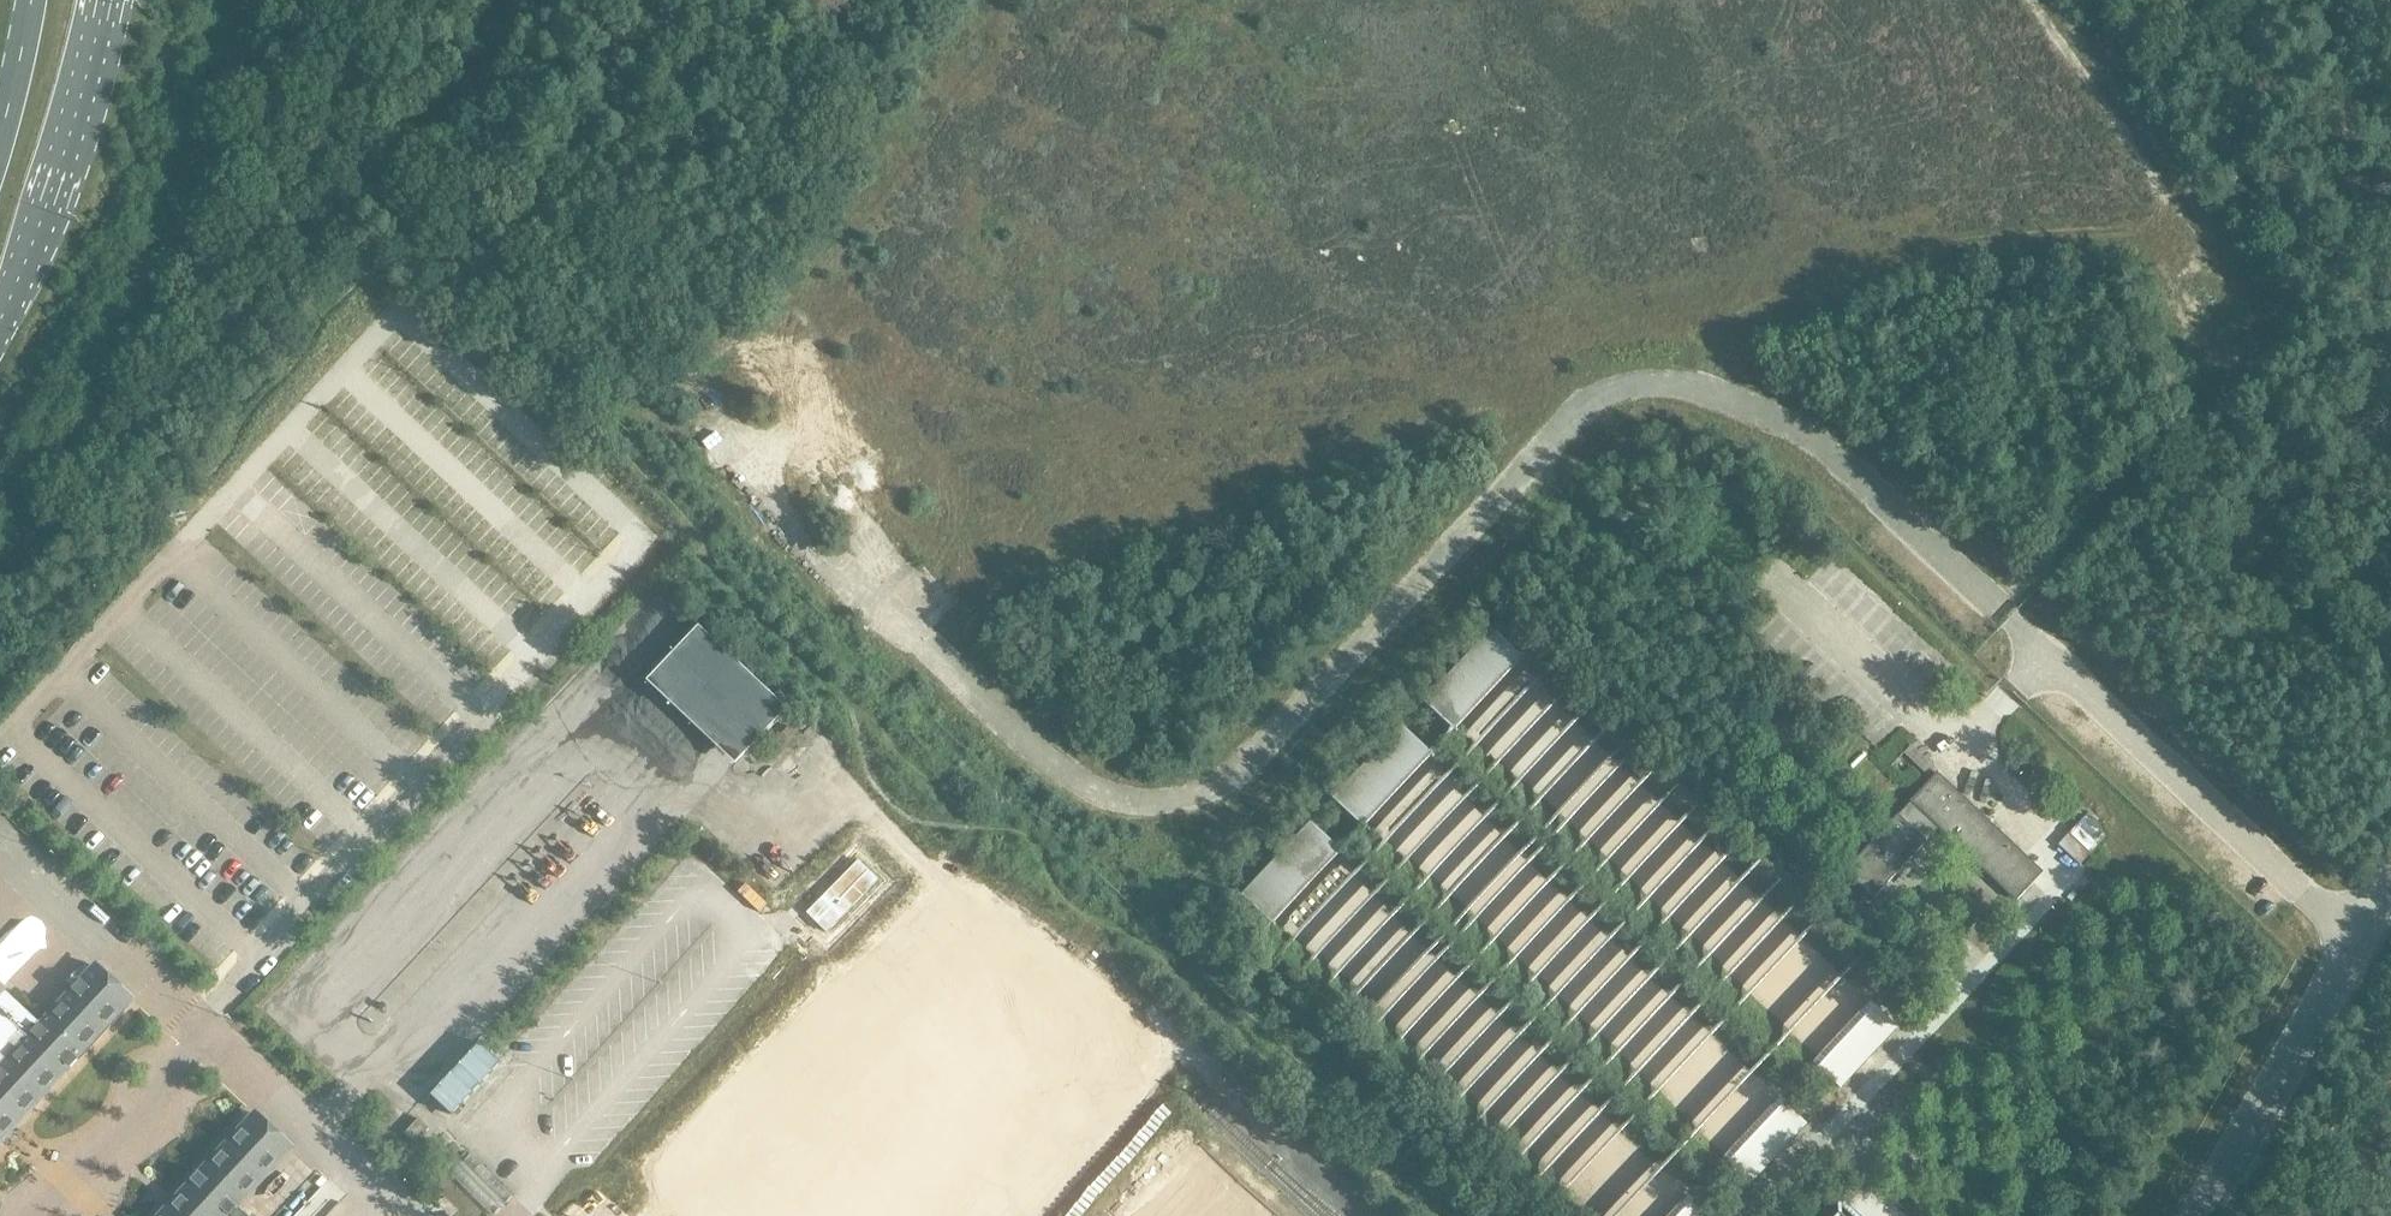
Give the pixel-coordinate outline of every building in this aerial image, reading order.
[(374,338),(393,358),(414,339),(395,318),(374,338)] [(735,764),(745,753),(787,709),(699,627),(647,682),(735,764)] [(1464,752),(1532,679),(1502,651),(1434,724),(1464,752)] [(1372,848),(1438,778),(1407,749),(1341,819),(1372,848)] [(1937,773),(1916,795),(1845,872),(1874,899),(1938,829),(2016,901),(2042,872),(1937,773)] [(2091,855),(2069,833),(2058,845),(2080,866),(2091,855)] [(1317,841),(1251,917),(1283,945),(1348,869),(1317,841)] [(878,880),(858,861),(808,913),(827,932),(878,880)] [(138,1001),(97,962),(40,1023),(7,992),(10,990),(0,981),(0,1150),(138,1001)] [(1883,1024),(1825,1087),(1846,1106),(1904,1044),(1883,1024)] [(452,1116),(485,1080),(501,1063),(498,1059),(481,1044),(479,1045),(432,1096),(452,1116)] [(240,1209),(297,1148),(257,1110),(158,1215),(248,1215),(240,1209)] [(429,1128),(419,1118),(405,1133),(415,1143),(429,1128)] [(1754,1203),(1812,1140),(1791,1121),(1733,1184),(1754,1203)] [(73,1131),(54,1143),(62,1155),(81,1144),(73,1131)] [(31,1150),(18,1159),(30,1176),(43,1167),(31,1150)] [(1164,1202),(1148,1187),(1130,1206),(1141,1215),(1152,1215),(1164,1202)] [(1868,1197),(1849,1215),(1888,1215),(1868,1197)]
